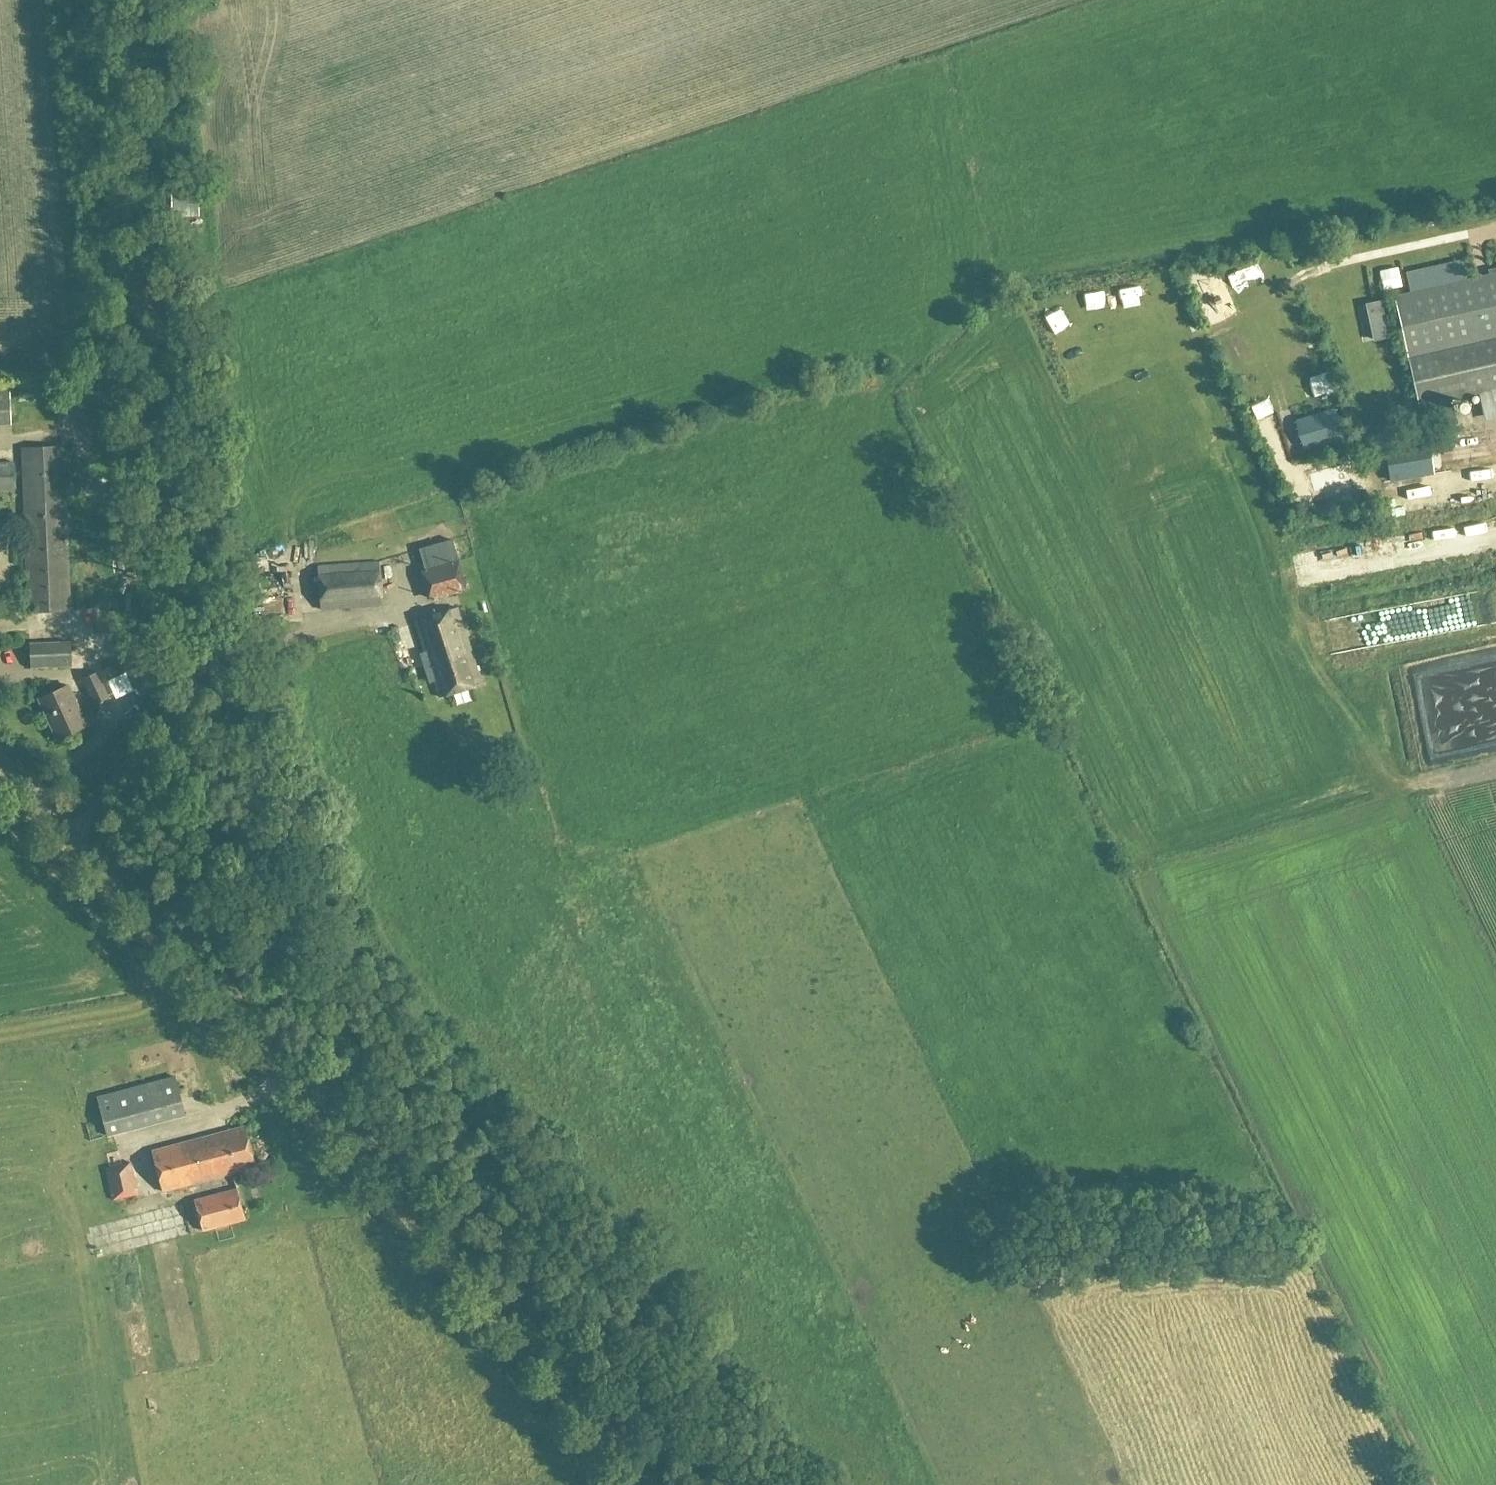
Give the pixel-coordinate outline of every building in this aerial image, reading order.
[(172,217),(198,216),(197,183),(171,184),(172,217)] [(1459,252),(1437,258),(1442,277),(1464,271),(1459,252)] [(1403,268),(1410,283),(1425,276),(1419,261),(1403,268)] [(1391,282),(1386,267),(1371,273),(1376,288),(1391,282)] [(1394,296),(1418,406),(1495,388),(1495,273),(1394,296)] [(1388,337),(1380,302),(1367,304),(1374,340),(1388,337)] [(11,424),(10,384),(0,384),(0,424),(11,424)] [(1341,437),(1333,411),(1297,421),(1302,438),(1312,436),(1315,445),(1341,437)] [(1377,420),(1355,427),(1359,438),(1381,432),(1377,420)] [(1433,474),(1427,441),(1386,447),(1392,481),(1433,474)] [(1450,457),(1491,456),(1491,445),(1450,447),(1450,457)] [(66,447),(19,449),(26,614),(71,611),(66,447)] [(0,462),(0,491),(13,491),(12,461),(0,462)] [(1352,490),(1344,464),(1309,475),(1314,492),(1324,489),(1326,498),(1352,490)] [(1390,530),(1391,557),(1465,551),(1464,525),(1390,530)] [(465,592),(457,562),(459,562),(453,540),(418,549),(424,570),(419,572),(427,600),(465,592)] [(316,567),(319,611),(381,606),(377,562),(316,567)] [(1451,597),(1456,625),(1495,617),(1495,589),(1451,597)] [(437,698),(479,685),(455,609),(412,623),(437,698)] [(96,621),(85,622),(86,649),(98,649),(96,621)] [(68,643),(29,645),(30,669),(70,667),(68,643)] [(99,671),(96,673),(81,680),(94,705),(108,698),(103,688),(115,684),(113,680),(115,679),(118,685),(146,671),(136,649),(103,664),(104,666),(98,669),(99,671)] [(156,691),(147,672),(129,680),(141,706),(156,691)] [(86,726),(67,686),(38,700),(57,739),(86,726)] [(250,1080),(257,1094),(275,1086),(268,1072),(250,1080)] [(184,1115),(173,1076),(96,1097),(106,1136),(184,1115)] [(161,1192),(255,1168),(245,1127),(150,1151),(161,1192)] [(111,1200),(138,1194),(130,1162),(103,1168),(111,1200)] [(201,1232),(244,1220),(236,1189),(193,1201),(201,1232)]
